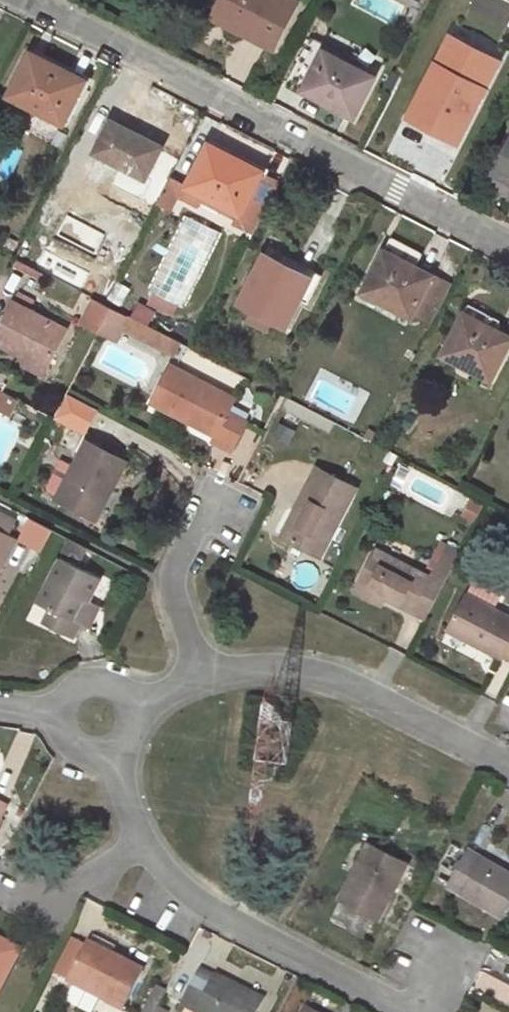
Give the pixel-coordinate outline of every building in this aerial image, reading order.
[(212,16),(217,18),(226,0),(220,0),(212,16)] [(217,18),(240,30),(250,35),(275,48),(298,2),(294,0),(226,0),(217,18)] [(486,1),(479,15),(492,22),(500,8),(486,1)] [(248,40),(250,35),(240,30),(238,34),(248,40)] [(343,111),(346,105),(357,111),(375,77),(320,49),(323,43),(311,36),(287,82),(305,91),(306,89),(321,96),(319,98),(343,111)] [(45,60),(32,54),(30,59),(42,65),(43,63),(45,60)] [(84,83),(43,63),(42,65),(30,59),(10,96),(63,123),(84,83)] [(426,126),(458,143),(486,88),(436,63),(412,110),(429,120),(426,126)] [(394,91),(401,78),(394,74),(387,88),(394,91)] [(357,111),(346,105),(343,111),(355,116),(357,111)] [(429,120),(412,110),(408,117),(426,126),(429,120)] [(132,172),(146,179),(162,147),(111,121),(94,153),(118,165),(132,172)] [(222,150),(208,144),(206,149),(219,155),(222,150)] [(494,171),(508,179),(508,144),(494,171)] [(235,223),(253,232),(278,183),(227,157),(228,154),(222,150),(219,155),(206,149),(187,186),(203,195),(240,214),(235,223)] [(113,174),(127,182),(132,172),(118,165),(113,174)] [(187,186),(171,177),(159,201),(170,207),(176,195),(197,206),(203,195),(187,186)] [(14,251),(18,243),(5,236),(1,244),(14,251)] [(422,253),(390,238),(363,292),(382,302),(383,299),(412,314),(413,313),(428,321),(447,283),(415,267),(422,253)] [(240,304),(252,310),(246,321),(268,332),(273,321),(285,328),(310,280),(281,265),(264,256),(240,304)] [(285,257),(281,265),(310,280),(299,301),(307,304),(322,276),(285,257)] [(43,273),(18,261),(15,267),(40,280),(43,273)] [(92,284),(100,288),(106,276),(98,271),(92,284)] [(171,314),(176,304),(153,293),(147,303),(171,314)] [(47,368),(66,330),(29,311),(34,303),(19,295),(0,330),(0,344),(22,355),(47,368)] [(132,312),(138,302),(128,296),(122,305),(132,312)] [(111,308),(94,300),(83,322),(99,330),(111,308)] [(442,355),(462,365),(463,362),(493,377),(508,345),(508,337),(496,330),(500,321),(468,304),(442,355)] [(127,317),(111,308),(99,330),(117,339),(127,317)] [(43,375),(47,368),(22,355),(18,363),(43,375)] [(235,400),(170,367),(151,402),(186,420),(189,413),(219,428),(216,435),(213,440),(232,451),(246,422),(228,413),(235,400)] [(93,409),(66,395),(54,417),(81,431),(93,409)] [(219,428),(189,413),(186,420),(216,435),(219,428)] [(125,462),(87,442),(57,500),(90,516),(106,487),(111,490),(125,462)] [(356,488),(317,468),(295,512),(298,513),(285,538),(320,556),(356,488)] [(285,538),(298,513),(295,512),(282,536),(285,538)] [(15,540),(9,536),(16,522),(0,514),(0,568),(15,540)] [(80,624),(72,620),(83,599),(88,601),(100,578),(77,566),(86,548),(70,540),(38,603),(50,609),(43,624),(72,639),(80,624)] [(431,578),(375,550),(358,583),(386,597),(426,618),(449,573),(437,566),(431,578)] [(456,560),(443,554),(437,566),(449,573),(456,560)] [(386,597),(358,583),(354,591),(382,605),(386,597)] [(504,656),(508,658),(508,617),(466,595),(448,630),(503,659),(504,656)] [(80,624),(89,628),(100,607),(88,601),(83,599),(72,620),(80,624)] [(467,852),(452,844),(434,875),(450,884),(467,852)] [(379,917),(406,864),(368,845),(329,921),(363,938),(375,916),(379,917)] [(469,849),(467,852),(450,884),(448,887),(501,917),(508,904),(508,873),(469,849)] [(400,931),(405,920),(392,914),(386,924),(400,931)] [(0,939),(0,991),(21,950),(0,939)] [(69,981),(124,1009),(143,971),(89,944),(69,981)] [(264,999),(216,975),(214,977),(200,970),(183,1004),(197,1011),(258,1011),(264,999)] [(146,1011),(156,1011),(158,1007),(150,1003),(146,1011)]
